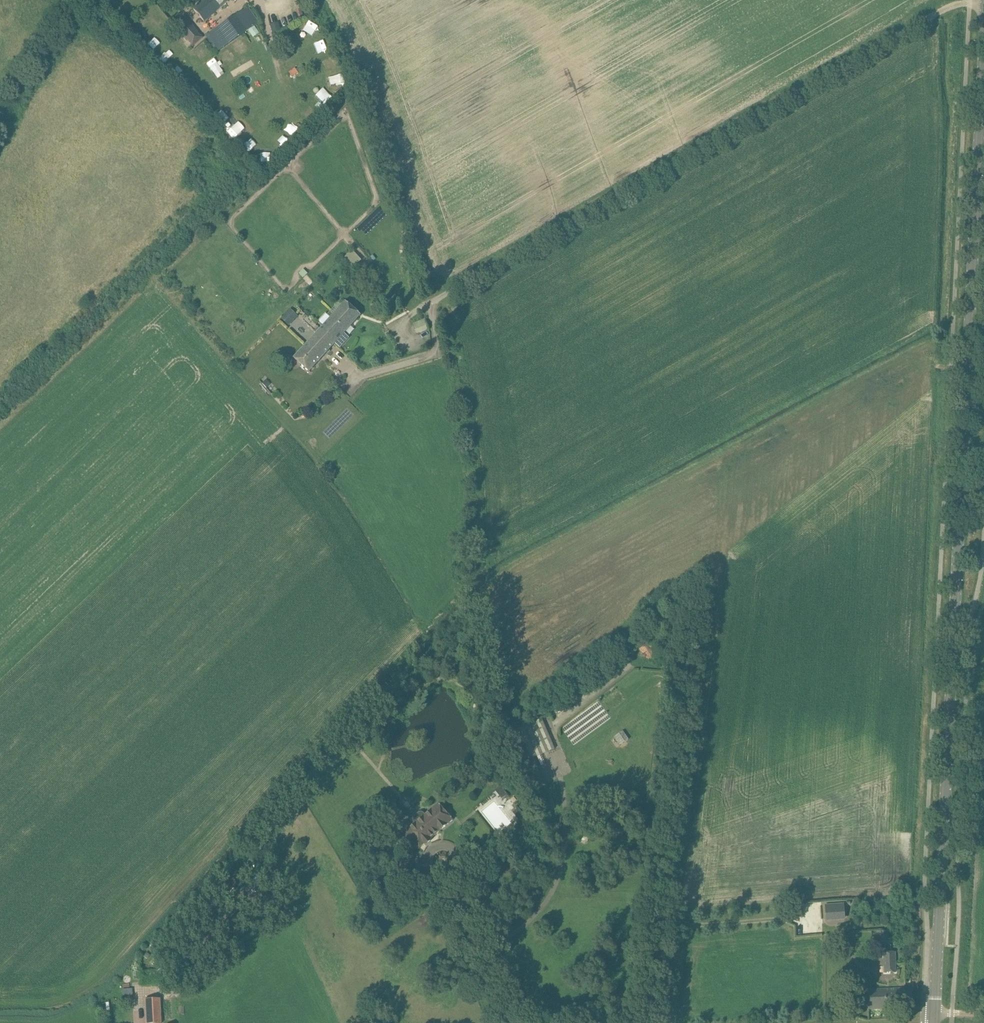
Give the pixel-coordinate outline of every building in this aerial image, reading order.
[(193,9),(204,22),(228,0),(203,0),(193,9)] [(259,23),(248,7),(205,37),(216,53),(259,23)] [(194,26),(185,16),(172,26),(186,42),(187,41),(190,45),(189,45),(192,48),(203,38),(201,35),(200,36),(197,32),(198,32),(193,27),(194,26)] [(311,23),(305,30),(314,37),(320,31),(311,23)] [(155,40),(147,43),(150,51),(158,47),(155,40)] [(213,76),(221,71),(213,58),(205,63),(213,76)] [(302,70),(300,67),(296,70),(295,68),(288,73),(291,77),(302,70)] [(323,88),(315,95),(321,101),(327,107),(334,101),(323,88)] [(311,107),(304,113),(309,120),(317,115),(311,107)] [(223,126),(231,117),(222,109),(214,118),(223,126)] [(234,139),(245,129),(238,122),(227,132),(234,139)] [(280,148),(287,140),(280,132),(272,139),(280,148)] [(248,153),(255,146),(247,139),(241,146),(248,153)] [(260,153),(260,162),(270,162),(270,153),(260,153)] [(353,269),(362,261),(353,251),(344,258),(353,269)] [(361,315),(346,302),(294,358),(309,372),(354,323),(361,315)] [(298,316),(290,309),(281,319),(289,326),(298,316)] [(425,319),(413,324),(417,334),(429,329),(425,319)] [(613,737),(619,748),(629,742),(622,731),(613,737)] [(520,774),(538,767),(535,758),(517,766),(520,774)] [(529,792),(546,784),(542,775),(524,784),(529,792)] [(511,823),(492,797),(479,806),(497,833),(511,823)] [(453,820),(446,812),(439,803),(398,838),(408,850),(415,845),(419,849),(453,820)] [(396,862),(404,873),(412,867),(404,856),(396,862)] [(845,917),(845,906),(825,906),(825,918),(845,917)] [(896,952),(883,953),(884,973),(896,972),(896,952)] [(143,982),(162,980),(160,968),(156,968),(156,970),(142,971),(143,982)] [(914,1008),(912,988),(868,989),(869,1010),(914,1008)] [(160,999),(145,1000),(146,1022),(161,1022),(160,999)]
